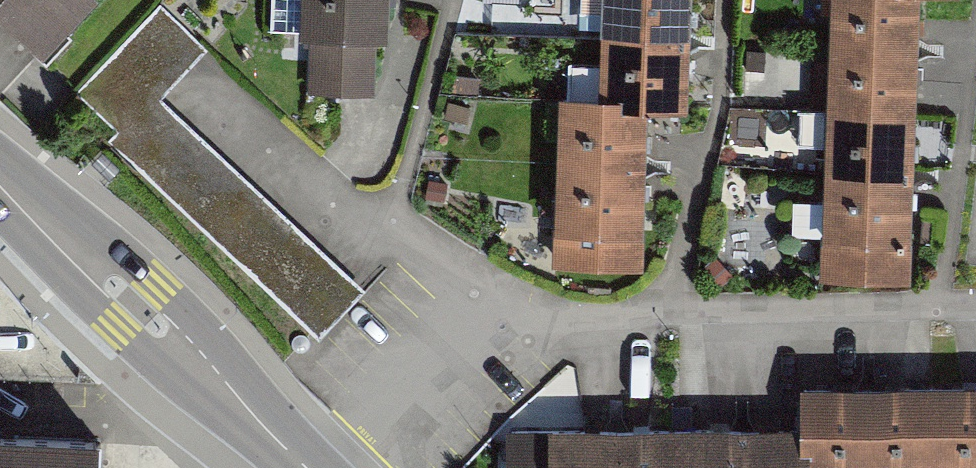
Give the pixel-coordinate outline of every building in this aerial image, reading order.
[(46,48),(89,0),(0,0),(0,6),(46,48)] [(388,32),(389,0),(302,0),(301,29),(310,30),(377,32),(388,32)] [(602,34),(690,37),(691,26),(692,0),(603,0),(602,24),(602,34)] [(829,47),(918,50),(919,0),(830,0),(829,47)] [(208,46),(161,2),(75,94),(116,132),(107,141),(319,339),(367,287),(162,96),(208,46)] [(377,32),(310,30),(308,89),(375,92),(377,32)] [(648,102),(688,103),(690,37),(602,34),(600,90),(600,95),(649,96),(648,102)] [(826,123),(915,126),(918,50),(829,47),(826,123)] [(559,88),(556,175),(646,178),(648,102),(649,96),(600,95),(600,90),(559,88)] [(826,123),(824,199),(912,202),(915,126),(826,123)] [(554,262),(643,265),(646,178),(556,175),(554,262)] [(821,275),(910,278),(912,202),(824,199),(821,275)] [(931,379),(932,467),(975,467),(975,378),(931,379)] [(810,467),(867,467),(866,379),(800,380),(800,419),(805,418),(805,467),(810,467)] [(867,467),(932,467),(931,379),(866,379),(867,467)] [(810,467),(805,467),(805,418),(800,419),(744,419),(744,467),(810,467)] [(744,419),(679,420),(679,467),(744,467),(744,419)] [(613,420),(548,421),(548,426),(548,467),(614,467),(613,420)] [(679,420),(613,420),(614,467),(679,467),(679,420)] [(548,426),(507,426),(507,467),(548,467),(548,426)] [(0,439),(0,467),(102,467),(103,444),(0,439)]
